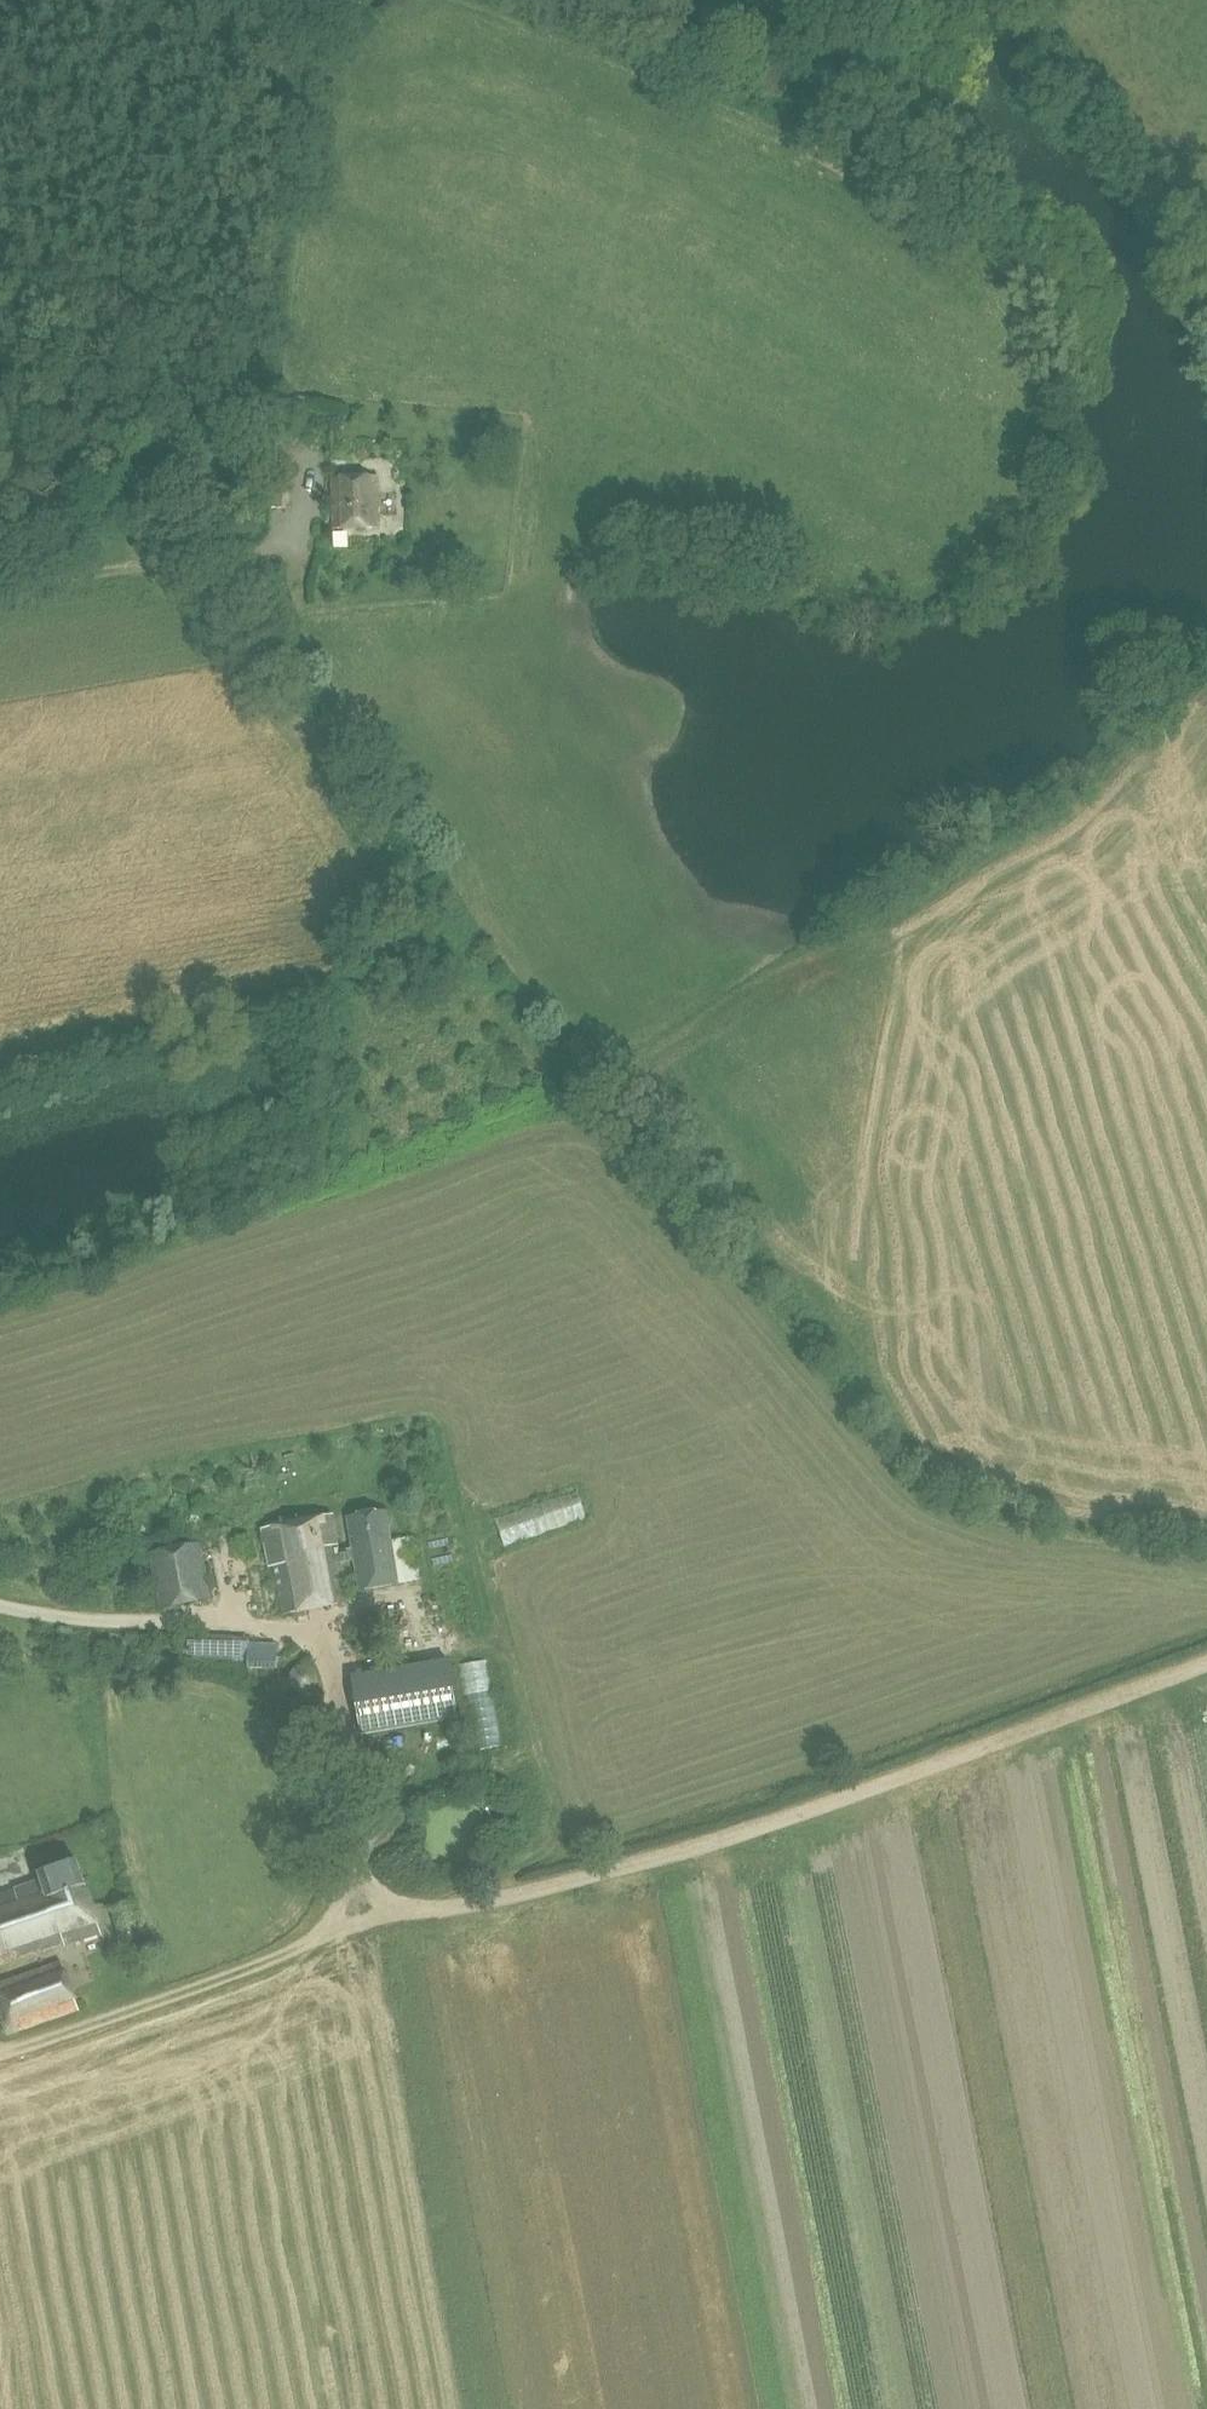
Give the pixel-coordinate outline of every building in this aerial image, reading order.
[(333,528),(379,527),(377,477),(332,478),(333,528)] [(342,547),(357,546),(356,530),(341,531),(342,547)] [(354,1559),(360,1590),(399,1583),(421,1580),(414,1536),(390,1539),(385,1510),(348,1517),(354,1549),(338,1552),(332,1516),(262,1529),(269,1567),(274,1566),(282,1613),(348,1601),(340,1562),(354,1559)] [(500,1532),(505,1553),(533,1546),(528,1525),(500,1532)] [(231,1540),(235,1556),(253,1553),(249,1536),(231,1540)] [(198,1543),(149,1553),(160,1608),(210,1598),(198,1543)] [(430,1605),(435,1625),(449,1622),(444,1602),(430,1605)] [(248,1661),(248,1643),(248,1636),(181,1635),(180,1660),(247,1661),(248,1661)] [(276,1668),(276,1645),(248,1643),(248,1661),(247,1661),(247,1668),(276,1668)] [(449,1660),(353,1675),(362,1733),(458,1718),(449,1660)] [(44,1951),(100,1933),(77,1861),(39,1874),(41,1879),(0,1892),(0,1965),(44,1951)] [(48,1966),(0,1983),(0,2013),(8,2035),(78,2010),(61,1961),(48,1966)]
